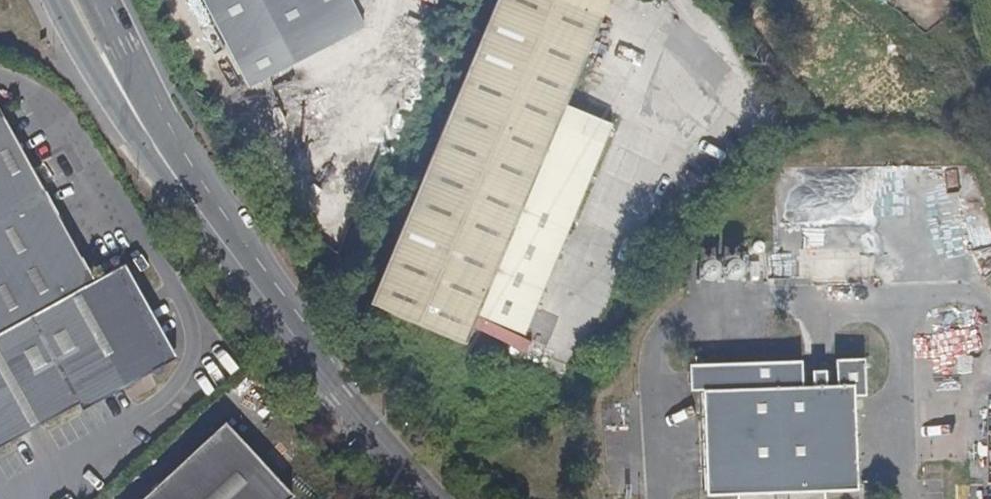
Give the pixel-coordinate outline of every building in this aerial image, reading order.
[(203,11),(215,34),(245,92),(299,64),(360,32),(344,0),(198,0),(203,11)] [(554,124),(564,100),(582,58),(600,17),(576,6),(561,0),(495,0),(486,23),(460,80),(434,141),(408,202),(389,246),(364,302),(424,328),(460,343),(471,316),(494,263),(522,197),(569,216),(580,189),(600,144),(554,124)] [(108,271),(86,284),(78,271),(66,250),(29,187),(0,138),(0,452),(35,431),(71,409),(131,374),(135,382),(147,376),(149,379),(153,381),(156,381),(158,378),(159,374),(156,370),(151,362),(158,358),(145,336),(129,307),(108,271)] [(517,335),(561,235),(569,216),(522,197),(494,263),(471,316),(517,335)] [(698,281),(745,283),(746,258),(699,256),(698,281)] [(165,353),(127,289),(114,268),(108,271),(129,307),(145,336),(158,358),(165,353)] [(156,370),(170,362),(165,353),(158,358),(151,362),(156,370)] [(852,395),(861,395),(861,357),(827,357),(827,369),(797,369),(797,357),(781,357),(742,358),(699,358),(681,358),(681,387),(694,387),(697,444),(699,491),(730,490),(730,498),(823,498),(823,490),(852,489),(852,464),(852,395)] [(117,394),(135,382),(131,374),(71,409),(76,418),(96,405),(117,394)] [(287,498),(252,460),(218,423),(188,451),(147,491),(138,498),(287,498)]
